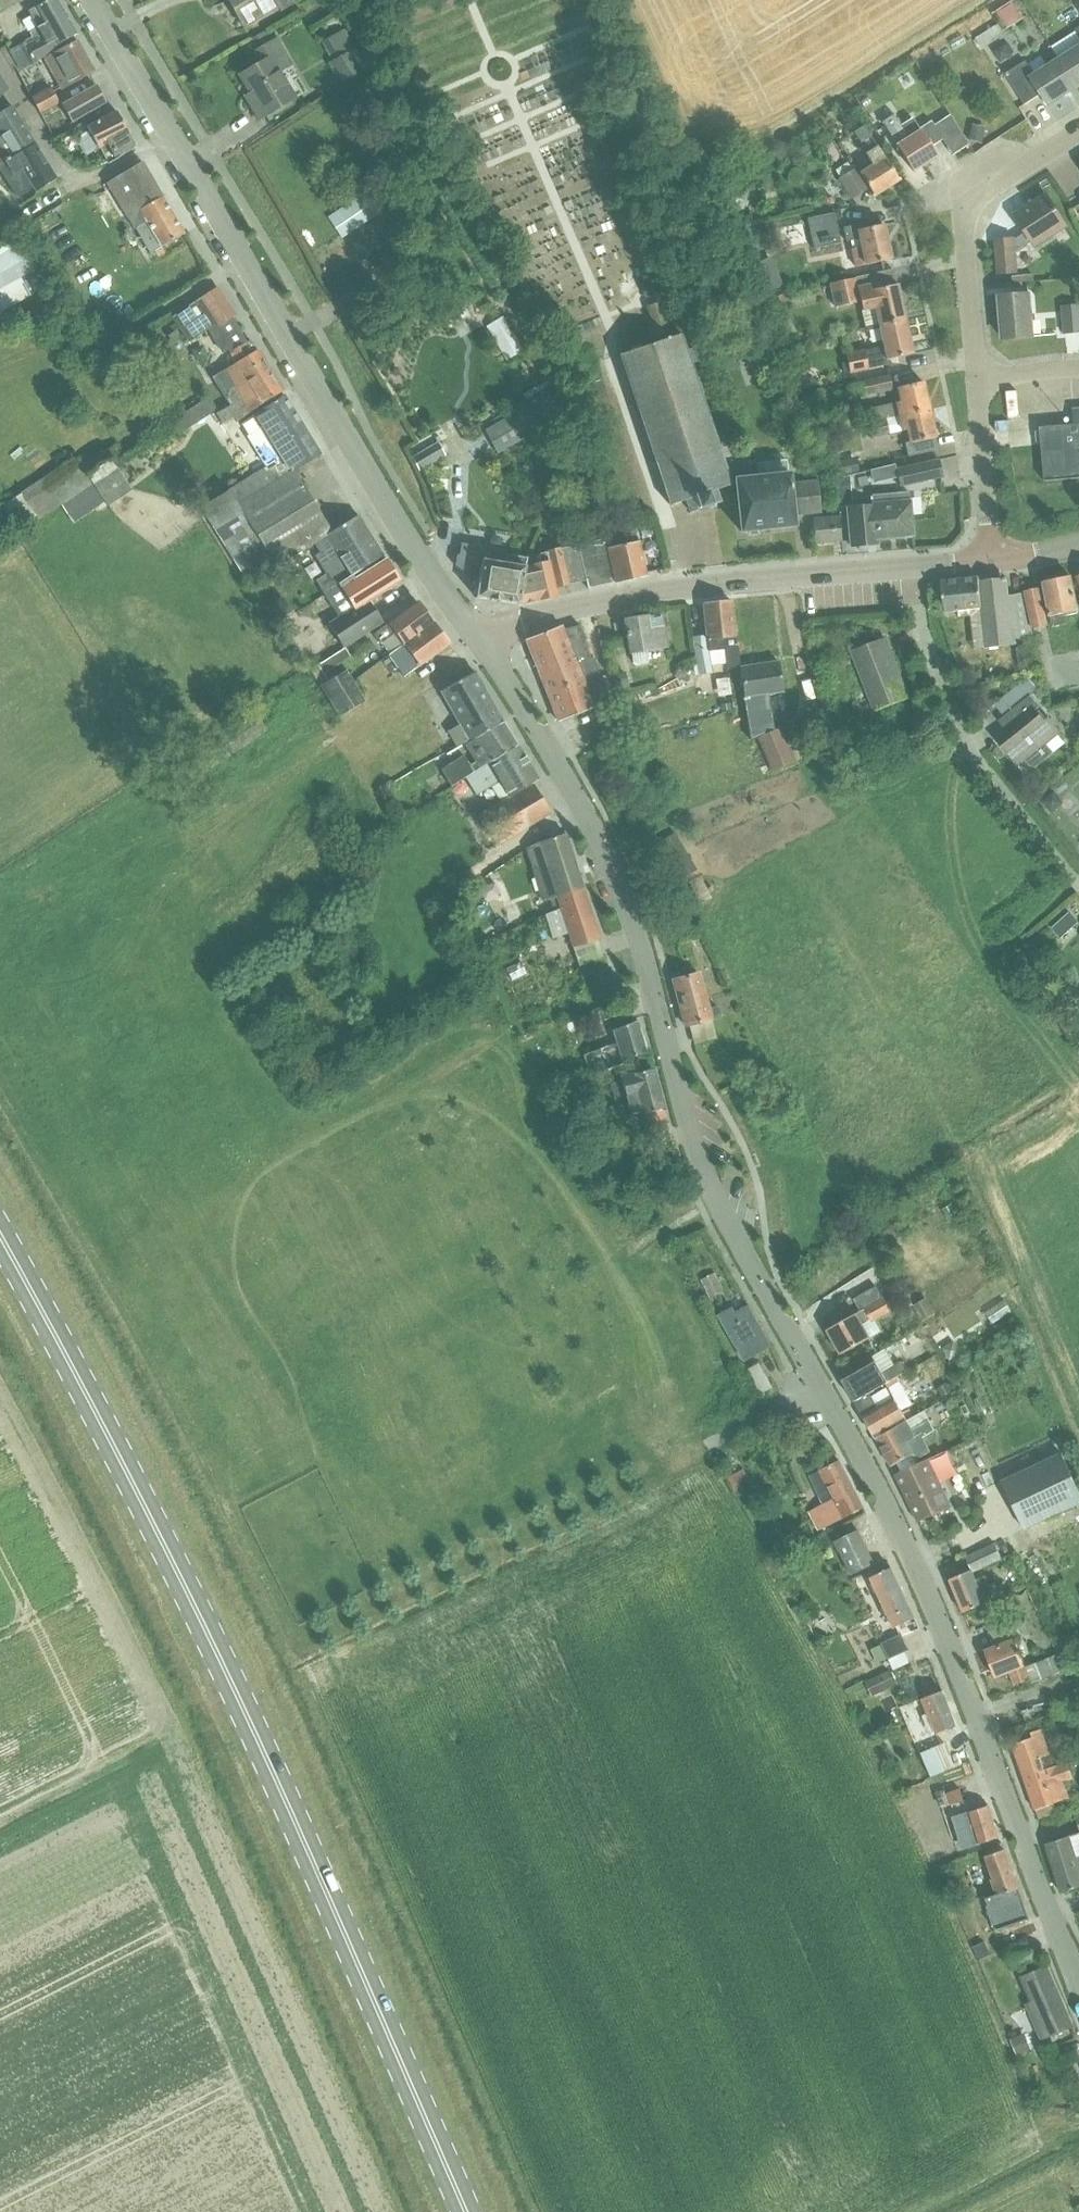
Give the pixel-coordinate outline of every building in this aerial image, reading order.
[(0,13),(24,0),(0,0),(0,13)] [(13,52),(23,71),(38,62),(37,61),(59,49),(58,46),(74,37),(77,36),(76,34),(58,0),(53,0),(30,12),(40,30),(30,35),(32,39),(28,42),(31,46),(28,48),(26,44),(13,52)] [(245,28),(278,9),(281,15),(295,6),(291,0),(228,0),(245,28)] [(1034,13),(1024,0),(1020,0),(1003,12),(1015,28),(1034,13)] [(998,25),(975,39),(979,46),(1003,32),(998,25)] [(339,54),(354,44),(344,28),(328,39),(339,54)] [(1052,45),(1056,52),(1060,59),(1078,87),(1078,86),(1078,28),(1076,30),(1052,45)] [(262,65),(242,77),(254,98),(249,101),(260,121),(296,100),(281,74),(293,66),(278,40),(270,45),(262,31),(251,37),(259,51),(255,54),(262,65)] [(45,60),(63,92),(95,73),(77,42),(53,55),(45,60)] [(1000,61),(1010,55),(1004,47),(995,52),(1000,61)] [(355,51),(349,54),(332,64),(344,85),(361,75),(367,71),(355,51)] [(1078,87),(1060,59),(1056,52),(1046,58),(1050,65),(1035,75),(1026,61),(1007,73),(1027,104),(1042,94),(1049,105),(1078,87)] [(10,93),(0,77),(0,100),(10,93)] [(325,94),(337,87),(334,83),(323,90),(325,94)] [(97,88),(62,106),(71,123),(106,105),(97,88)] [(60,104),(53,90),(35,99),(42,113),(60,104)] [(882,95),(865,105),(873,117),(889,107),(882,95)] [(8,163),(16,159),(17,160),(37,147),(13,108),(0,116),(0,115),(0,152),(8,163)] [(91,134),(79,140),(88,157),(99,151),(102,150),(110,165),(119,160),(134,147),(135,146),(117,112),(114,114),(88,130),(91,134)] [(895,114),(883,122),(898,145),(914,171),(938,156),(914,118),(902,125),(895,114)] [(951,115),(934,126),(943,139),(959,129),(951,115)] [(856,131),(862,141),(868,151),(865,153),(873,166),(860,173),(857,168),(840,178),(853,199),(870,188),(875,196),(900,180),(866,125),(856,131)] [(969,140),(981,143),(985,128),(972,126),(969,140)] [(37,147),(17,160),(16,159),(8,163),(0,152),(0,168),(7,164),(14,175),(6,180),(19,200),(35,189),(38,193),(58,180),(37,147)] [(143,164),(109,183),(130,219),(136,231),(137,231),(150,253),(183,233),(162,196),(143,164)] [(364,193),(327,217),(341,240),(379,215),(364,193)] [(1035,247),(1067,227),(1047,195),(1015,215),(1026,233),(1015,239),(1015,238),(996,240),(999,276),(1019,274),(1017,254),(1032,243),(1035,247)] [(834,213),(808,218),(814,249),(841,244),(834,213)] [(857,268),(893,260),(885,225),(860,230),(859,226),(844,229),(847,243),(861,240),(862,247),(853,249),(857,268)] [(0,235),(0,295),(30,262),(0,235)] [(773,256),(754,265),(767,294),(786,285),(773,256)] [(1032,275),(1010,277),(1011,285),(1033,283),(1032,275)] [(856,278),(832,283),(837,308),(855,304),(860,303),(861,311),(875,308),(879,325),(905,320),(898,285),(873,291),(872,285),(858,288),(856,278)] [(654,295),(650,281),(640,283),(645,298),(654,295)] [(282,394),(257,351),(253,344),(250,341),(246,343),(238,327),(234,321),(232,317),(236,314),(225,298),(218,288),(198,300),(215,325),(209,329),(224,351),(229,348),(238,361),(222,371),(223,373),(215,378),(230,403),(213,413),(221,427),(235,419),(237,422),(255,411),(282,394)] [(1005,340),(1034,337),(1030,294),(1001,297),(1005,340)] [(646,429),(644,429),(645,431),(646,431),(651,443),(649,444),(650,446),(652,446),(656,458),(654,458),(654,460),(656,460),(660,471),(659,472),(660,475),(661,475),(665,486),(664,487),(665,490),(666,490),(670,501),(668,501),(670,506),(672,505),(671,504),(682,500),(683,501),(685,501),(688,510),(687,510),(688,512),(691,511),(691,510),(696,508),(697,511),(700,510),(699,509),(710,505),(711,506),(713,506),(712,503),(717,501),(718,503),(721,502),(720,499),(719,499),(716,491),(718,490),(717,488),(726,485),(727,486),(730,485),(723,465),(734,461),(724,434),(716,437),(716,435),(714,436),(710,425),(712,425),(711,422),(709,423),(705,412),(708,411),(707,408),(705,408),(700,395),(703,394),(698,378),(695,379),(691,366),(693,366),(692,364),(697,363),(693,349),(687,351),(686,348),(685,349),(681,338),(683,337),(682,335),(676,337),(673,330),(670,331),(661,303),(648,308),(657,335),(651,338),(653,345),(620,356),(621,358),(622,358),(627,371),(625,372),(626,374),(627,374),(631,384),(630,385),(631,387),(632,387),(636,399),(633,400),(638,417),(641,416),(646,429)] [(1078,333),(1078,304),(1063,306),(1066,334),(1078,333)] [(412,361),(475,334),(464,309),(401,337),(412,361)] [(486,327),(506,361),(523,351),(503,317),(486,327)] [(905,320),(879,325),(884,347),(846,355),(851,374),(890,365),(889,360),(913,354),(905,320)] [(804,373),(799,383),(811,390),(817,381),(804,373)] [(865,396),(893,390),(890,376),(862,382),(865,396)] [(868,423),(929,410),(923,383),(898,389),(901,403),(866,411),(868,423)] [(545,396),(484,431),(498,455),(557,419),(545,396)] [(289,475),(295,471),(322,454),(286,397),(242,424),(249,436),(247,438),(266,469),(259,473),(264,482),(287,473),(289,475)] [(214,415),(213,413),(206,402),(170,422),(178,436),(214,415)] [(1040,427),(1040,428),(1042,445),(1045,481),(1078,477),(1078,408),(1073,409),(1075,424),(1040,427)] [(936,438),(929,410),(868,423),(872,438),(907,430),(910,443),(905,444),(908,458),(937,452),(933,438),(936,438)] [(35,514),(37,517),(61,501),(63,500),(93,482),(128,460),(117,442),(82,464),(76,455),(20,491),(21,491),(35,514)] [(448,456),(441,444),(417,459),(424,471),(448,456)] [(755,463),(757,477),(735,480),(740,531),(744,531),(747,535),(757,534),(761,530),(794,526),(793,515),(818,514),(816,483),(789,485),(789,474),(787,459),(755,463)] [(835,464),(838,476),(857,471),(854,460),(835,464)] [(940,479),(936,462),(894,472),(898,489),(940,479)] [(264,482),(259,473),(204,507),(246,576),(274,560),(278,566),(316,543),(332,533),(295,471),(289,475),(287,473),(264,482)] [(868,485),(866,476),(857,478),(859,487),(868,485)] [(838,502),(851,502),(850,479),(837,480),(838,502)] [(63,500),(61,501),(66,508),(73,519),(97,503),(104,499),(93,482),(63,500)] [(21,491),(4,502),(18,524),(35,514),(21,491)] [(908,535),(910,535),(905,494),(869,498),(870,507),(845,510),(849,547),(867,545),(866,540),(877,539),(877,541),(908,538),(908,535)] [(358,517),(332,533),(316,543),(322,553),(317,557),(327,574),(317,580),(324,593),(353,575),(383,557),(358,517)] [(837,517),(812,520),(814,545),(840,543),(837,517)] [(579,545),(576,546),(583,577),(586,589),(590,588),(646,576),(637,532),(590,542),(579,545)] [(523,603),(526,568),(526,566),(491,560),(491,548),(463,543),(460,554),(458,554),(457,564),(470,574),(472,563),(484,564),(479,596),(523,603)] [(526,568),(523,603),(558,595),(555,584),(568,581),(583,577),(576,546),(547,552),(527,557),(526,566),(526,568)] [(353,575),(324,593),(339,618),(329,624),(342,646),(382,622),(369,601),(400,583),(386,560),(355,579),(353,575)] [(979,577),(942,581),(946,611),(960,609),(960,615),(972,614),(972,608),(983,607),(988,646),(1016,643),(1033,642),(1031,628),(1025,592),(1009,595),(1006,578),(980,581),(979,577)] [(1066,614),(1078,612),(1072,577),(1044,582),(1053,626),(1068,623),(1066,614)] [(1040,589),(1025,592),(1031,628),(1048,625),(1040,589)] [(708,664),(725,663),(725,667),(740,665),(737,642),(735,642),(730,601),(702,604),(706,635),(693,637),(697,674),(709,673),(708,664)] [(403,645),(433,623),(418,602),(374,634),(380,643),(395,633),(403,645)] [(648,659),(647,651),(666,648),(661,616),(649,618),(649,616),(624,620),(629,654),(631,654),(633,662),(636,664),(646,663),(648,659)] [(433,623),(403,645),(389,655),(405,677),(449,645),(433,623)] [(563,627),(527,641),(542,678),(559,721),(594,706),(612,698),(594,657),(592,658),(584,640),(586,639),(580,625),(564,631),(563,627)] [(876,710),(908,698),(885,638),(853,650),(876,710)] [(366,660),(382,654),(377,640),(361,646),(366,660)] [(1031,646),(1017,647),(1019,665),(1032,663),(1031,646)] [(778,663),(741,668),(742,678),(745,696),(751,740),(758,737),(772,771),(794,762),(780,728),(775,730),(769,693),(782,691),(780,678),(778,663)] [(318,664),(311,669),(322,686),(329,682),(318,664)] [(329,682),(322,686),(340,716),(365,700),(362,695),(347,671),(329,682)] [(467,743),(504,722),(479,678),(476,672),(464,678),(440,692),(459,726),(448,732),(457,749),(467,743)] [(720,676),(723,695),(736,693),(733,674),(720,676)] [(1012,729),(997,740),(1018,766),(1025,761),(1030,766),(1036,766),(1052,753),(1046,744),(1061,732),(1050,718),(1045,722),(1036,710),(1040,706),(1031,695),(1003,718),(1012,729)] [(466,755),(443,769),(452,786),(466,777),(518,745),(504,722),(469,742),(467,743),(468,744),(475,758),(469,761),(466,755)] [(538,778),(518,745),(466,777),(477,794),(500,779),(510,795),(481,814),(498,843),(550,812),(532,783),(538,778)] [(1044,800),(1052,810),(1061,802),(1053,793),(1044,800)] [(557,896),(584,887),(566,833),(543,840),(526,849),(533,866),(538,879),(530,882),(537,900),(556,893),(557,896)] [(682,846),(669,853),(670,854),(680,873),(693,866),(684,849),(682,846)] [(700,875),(688,881),(700,903),(711,898),(700,875)] [(600,938),(584,887),(557,896),(550,898),(554,908),(545,911),(553,936),(569,932),(573,947),(600,938)] [(458,894),(462,903),(473,897),(468,889),(458,894)] [(1074,900),(1067,907),(1077,917),(1078,915),(1078,905),(1074,900)] [(484,919),(483,905),(464,906),(465,920),(484,919)] [(1078,922),(1069,912),(1052,927),(1061,937),(1078,922)] [(582,948),(585,959),(603,953),(600,943),(582,948)] [(507,970),(514,984),(533,974),(525,960),(507,970)] [(698,972),(673,980),(686,1026),(687,1025),(690,1024),(711,1018),(720,1015),(716,1005),(709,1007),(698,972)] [(616,1040),(583,1054),(591,1076),(624,1063),(623,1060),(647,1051),(639,1019),(637,1020),(612,1029),(616,1040)] [(652,1069),(620,1079),(611,1081),(615,1098),(625,1095),(631,1114),(639,1111),(646,1136),(668,1129),(652,1069)] [(954,1167),(945,1171),(946,1173),(951,1186),(961,1181),(955,1168),(954,1167)] [(715,1271),(702,1278),(711,1295),(725,1288),(715,1271)] [(883,1298),(876,1285),(854,1298),(861,1310),(828,1330),(842,1354),(871,1337),(863,1323),(871,1318),(872,1321),(891,1310),(884,1297),(883,1298)] [(934,1312),(925,1296),(912,1304),(921,1320),(934,1312)] [(734,1307),(720,1315),(746,1360),(759,1353),(773,1345),(750,1306),(750,1305),(737,1313),(734,1307)] [(954,1342),(943,1349),(950,1359),(961,1352),(954,1342)] [(898,1375),(907,1370),(901,1360),(896,1363),(887,1347),(875,1354),(878,1359),(844,1378),(864,1414),(879,1405),(872,1393),(870,1390),(886,1381),(898,1375)] [(759,1363),(747,1370),(760,1394),(773,1387),(759,1363)] [(879,1405),(864,1414),(864,1415),(865,1414),(876,1434),(909,1419),(903,1409),(913,1403),(898,1375),(886,1381),(888,1384),(872,1393),(879,1405)] [(938,1389),(943,1397),(953,1392),(948,1383),(938,1389)] [(932,1427),(923,1411),(909,1419),(876,1434),(894,1465),(913,1454),(916,1460),(931,1451),(922,1434),(932,1427)] [(1078,1501),(1078,1494),(1060,1454),(1002,1481),(1024,1527),(1078,1501)] [(933,1456),(927,1459),(895,1472),(918,1518),(949,1505),(935,1476),(941,1473),(933,1456)] [(840,1460),(822,1470),(812,1474),(826,1502),(814,1507),(824,1528),(864,1507),(861,1500),(840,1460)] [(740,1471),(726,1479),(731,1487),(736,1496),(750,1487),(740,1471)] [(876,1561),(861,1530),(837,1542),(853,1573),(876,1561)] [(971,1569),(1000,1556),(994,1543),(965,1556),(971,1569)] [(915,1618),(892,1566),(870,1576),(893,1627),(915,1618)] [(971,1569),(949,1579),(963,1611),(986,1601),(992,1598),(982,1574),(981,1575),(975,1577),(971,1569)] [(996,1645),(985,1649),(990,1662),(995,1676),(1009,1671),(1014,1684),(1029,1678),(1031,1682),(1056,1673),(1049,1656),(1027,1665),(1022,1650),(1017,1638),(1021,1636),(1015,1621),(991,1630),(996,1645)] [(902,1633),(881,1643),(882,1644),(889,1657),(890,1659),(909,1650),(902,1633)] [(1062,1641),(1066,1651),(1078,1646),(1078,1634),(1062,1641)] [(834,1641),(822,1647),(822,1648),(826,1654),(838,1647),(834,1641)] [(882,1644),(873,1648),(879,1662),(889,1657),(882,1644)] [(860,1661),(847,1665),(851,1679),(864,1675),(860,1661)] [(897,1682),(891,1669),(879,1674),(886,1688),(897,1682)] [(921,1699),(900,1707),(917,1748),(922,1746),(928,1744),(927,1741),(926,1739),(937,1734),(937,1733),(956,1726),(958,1726),(943,1690),(934,1694),(922,1698),(922,1699),(921,1699)] [(1021,1709),(1026,1723),(1050,1713),(1046,1701),(1023,1710),(1022,1709),(1021,1709)] [(1056,1764),(1052,1751),(1044,1726),(1033,1730),(1035,1736),(1015,1743),(1041,1823),(1074,1812),(1064,1781),(1072,1778),(1066,1761),(1056,1764)] [(930,1774),(954,1765),(945,1743),(921,1752),(930,1774)] [(945,1784),(934,1788),(941,1808),(947,1806),(947,1805),(951,1804),(947,1792),(945,1784)] [(960,1788),(947,1792),(951,1804),(964,1800),(960,1788)] [(971,1817),(958,1821),(947,1825),(950,1838),(963,1834),(969,1851),(982,1847),(980,1842),(998,1835),(987,1803),(968,1810),(971,1817)] [(1048,1842),(1062,1891),(1063,1890),(1078,1886),(1078,1832),(1071,1835),(1048,1842)] [(999,1892),(985,1897),(997,1930),(1029,1918),(1022,1899),(1024,1898),(1004,1847),(986,1853),(994,1875),(993,1875),(999,1892)] [(985,1940),(973,1946),(978,1958),(990,1952),(985,1940)] [(1031,1940),(1012,1948),(1007,1950),(1014,1966),(1038,1956),(1031,1940)] [(1026,2002),(1042,2039),(1073,2026),(1046,1964),(1021,1975),(1031,2000),(1026,2002)] [(1018,2055),(1020,2054),(1032,2049),(1026,2034),(1013,2039),(1012,2040),(1018,2055)]
